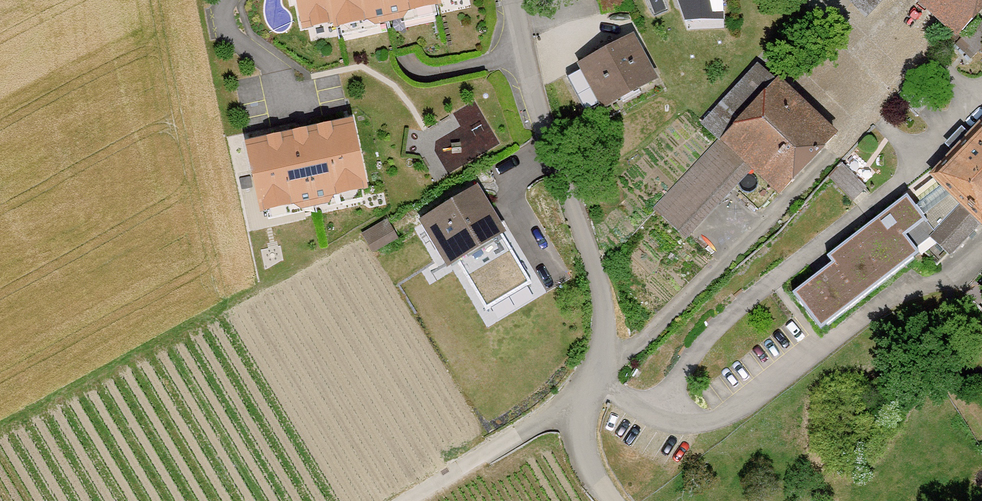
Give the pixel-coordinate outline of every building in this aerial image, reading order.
[(299,33),(452,0),(292,0),(299,33)] [(684,23),(724,21),(723,0),(677,0),(684,23)] [(868,18),(885,0),(848,0),(868,18)] [(963,42),(981,21),(981,0),(916,0),(963,42)] [(634,35),(576,66),(602,113),(659,82),(634,35)] [(688,239),(750,172),(779,198),(836,137),(758,65),(701,125),(717,140),(655,208),(688,239)] [(470,131),(440,148),(450,167),(500,139),(480,103),(461,114),(470,131)] [(360,122),(247,147),(262,215),(375,191),(360,122)] [(929,178),(960,206),(929,237),(952,261),(981,232),(981,126),(929,178)] [(855,197),(868,183),(843,160),(831,173),(855,197)] [(421,222),(448,268),(507,234),(480,188),(421,222)] [(930,220),(910,195),(830,256),(835,264),(791,298),(819,334),(924,254),(910,236),(930,220)] [(392,219),(366,234),(377,253),(404,238),(392,219)]
